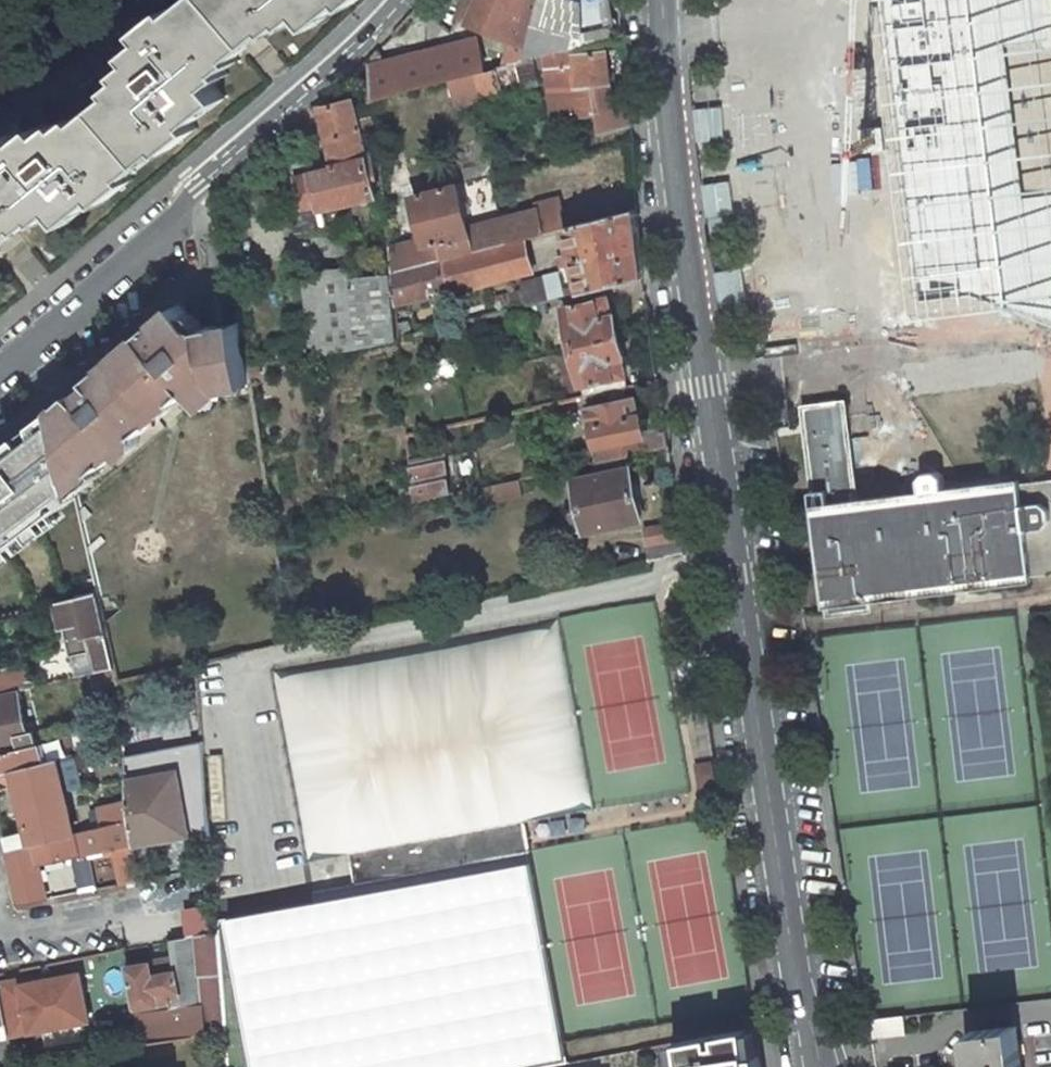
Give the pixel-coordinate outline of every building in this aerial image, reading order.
[(149,161),(166,147),(169,150),(198,128),(194,122),(225,97),(216,84),(229,73),(227,69),(240,59),(238,55),(255,41),(222,0),(194,0),(180,11),(175,6),(147,29),(153,37),(136,51),(141,59),(128,69),(132,75),(118,86),(122,91),(104,105),(149,161)] [(255,41),(272,28),(275,31),(289,20),(292,23),(306,12),(316,25),(347,0),(222,0),(255,41)] [(540,0),(478,0),(477,2),(472,0),(466,0),(459,17),(514,38),(527,44),(540,0)] [(607,40),(615,38),(610,0),(540,0),(527,44),(522,61),(533,59),(546,55),(573,49),(607,40)] [(514,38),(505,65),(522,61),(527,44),(514,38)] [(479,72),(483,71),(477,39),(369,66),(373,99),(479,72)] [(573,52),(608,48),(607,40),(573,49),(573,52)] [(615,108),(608,48),(573,52),(577,89),(596,86),(598,112),(596,112),(600,136),(632,127),(632,125),(630,124),(629,109),(615,108)] [(596,112),(598,112),(596,86),(577,89),(573,52),(573,49),(546,55),(554,117),(596,112)] [(524,84),(538,80),(533,59),(522,61),(505,65),(497,68),(501,86),(522,80),(524,84)] [(483,71),(479,72),(485,101),(503,96),(501,86),(497,68),(483,71)] [(323,208),(371,197),(378,195),(355,100),(322,108),(338,172),(330,174),(329,169),(295,178),(303,210),(293,213),(297,232),(326,225),(323,208)] [(9,238),(26,224),(29,228),(43,216),(46,220),(59,208),(70,221),(101,196),(106,201),(135,178),(132,174),(149,161),(104,105),(87,119),(84,114),(70,125),(65,120),(51,131),(45,124),(27,138),(21,129),(0,146),(0,226),(9,238)] [(539,211),(469,229),(458,185),(436,191),(453,257),(523,240),(545,234),(539,211)] [(450,258),(453,257),(436,191),(414,196),(425,241),(412,245),(410,240),(390,246),(393,273),(443,260),(450,258)] [(376,224),(387,222),(385,193),(378,195),(371,197),(376,224)] [(644,277),(636,211),(567,228),(573,252),(557,256),(560,269),(577,265),(583,292),(644,277)] [(9,238),(0,226),(0,245),(9,238)] [(532,271),(523,240),(453,257),(450,258),(458,290),(532,271)] [(450,285),(443,260),(393,273),(396,304),(429,295),(428,291),(450,285)] [(307,272),(316,354),(357,348),(399,338),(396,304),(393,273),(386,274),(385,263),(373,264),(374,275),(359,277),(358,271),(353,272),(353,267),(307,272)] [(522,282),(524,288),(528,306),(565,297),(559,273),(522,282)] [(500,313),(528,306),(524,288),(496,295),(500,313)] [(569,345),(571,347),(621,336),(617,315),(613,316),(609,298),(564,309),(568,326),(565,330),(569,345)] [(69,464),(76,497),(80,496),(77,484),(83,483),(98,469),(101,472),(195,390),(204,401),(218,390),(252,384),(242,321),(200,327),(180,303),(132,344),(136,349),(107,374),(103,370),(94,378),(97,382),(61,413),(58,409),(70,464),(69,464)] [(626,356),(621,336),(571,347),(571,348),(570,350),(573,365),(578,368),(582,385),(627,375),(623,357),(626,356)] [(799,353),(797,343),(764,348),(766,358),(782,356),(799,353)] [(136,349),(132,344),(103,370),(107,374),(136,349)] [(97,382),(94,378),(58,409),(61,413),(97,382)] [(639,415),(636,398),(589,408),(600,461),(670,446),(667,431),(646,435),(641,415),(639,415)] [(869,608),(867,597),(880,596),(878,573),(865,575),(861,548),(874,547),(871,524),(858,526),(851,467),(843,468),(839,435),(847,434),(843,403),(805,408),(831,613),(869,608)] [(58,409),(0,452),(0,566),(10,559),(4,552),(12,546),(17,553),(61,523),(55,514),(76,497),(69,464),(70,464),(58,409)] [(847,434),(839,435),(843,468),(851,467),(847,434)] [(411,461),(415,501),(449,494),(446,454),(411,461)] [(583,510),(588,531),(641,519),(640,516),(643,511),(642,503),(637,499),(630,469),(577,481),(583,510)] [(945,493),(943,476),(937,471),(924,472),(919,479),(921,496),(909,497),(921,590),(1050,574),(1050,479),(945,493)] [(524,496),(521,479),(495,484),(498,496),(499,501),(524,496)] [(486,498),(498,496),(495,484),(484,487),(486,498)] [(880,596),(921,590),(909,497),(869,503),(871,524),(874,547),(878,573),(880,596)] [(575,533),(588,531),(583,510),(571,512),(575,533)] [(652,560),(685,553),(681,522),(647,527),(649,545),(652,560)] [(874,547),(861,548),(865,575),(878,573),(874,547)] [(115,667),(98,592),(58,601),(63,626),(82,621),(94,672),(104,670),(115,667)] [(17,690),(30,687),(24,662),(0,668),(0,694),(17,690)] [(119,683),(115,667),(104,670),(108,686),(119,683)] [(56,761),(64,759),(61,746),(54,742),(37,746),(34,733),(28,735),(17,690),(0,694),(0,776),(56,761)] [(200,714),(149,721),(152,742),(203,735),(200,714)] [(8,849),(74,834),(70,818),(71,817),(61,773),(59,774),(56,761),(0,776),(0,789),(17,785),(27,830),(5,835),(8,849)] [(132,820),(134,844),(189,834),(189,832),(206,828),(196,771),(178,774),(177,771),(128,781),(130,801),(132,820)] [(95,829),(132,820),(130,801),(99,809),(100,811),(91,813),(95,829)] [(80,832),(85,854),(90,853),(90,851),(130,842),(131,850),(135,849),(134,844),(132,820),(95,829),(80,832)] [(356,884),(529,852),(523,820),(350,852),(356,884)] [(82,892),(98,889),(90,853),(85,854),(80,832),(74,834),(8,849),(21,904),(46,899),(38,864),(73,856),(82,892)] [(219,931),(217,905),(185,909),(189,936),(219,931)] [(127,966),(137,1017),(142,1040),(142,1043),(227,1032),(219,931),(189,936),(172,940),(174,957),(127,966)] [(1,989),(9,1036),(89,1021),(81,974),(1,989)] [(0,986),(0,985),(0,1038),(10,1037),(9,1036),(1,989),(0,986)] [(873,1019),(876,1037),(906,1033),(904,1015),(873,1019)] [(755,1023),(741,1020),(678,1032),(684,1066),(762,1066),(755,1023)] [(1017,1026),(971,1032),(974,1056),(971,1057),(972,1066),(1022,1066),(1017,1026)] [(678,1032),(672,1045),(674,1066),(684,1066),(678,1032)] [(10,1037),(0,1038),(0,1062),(14,1060),(10,1037)]
